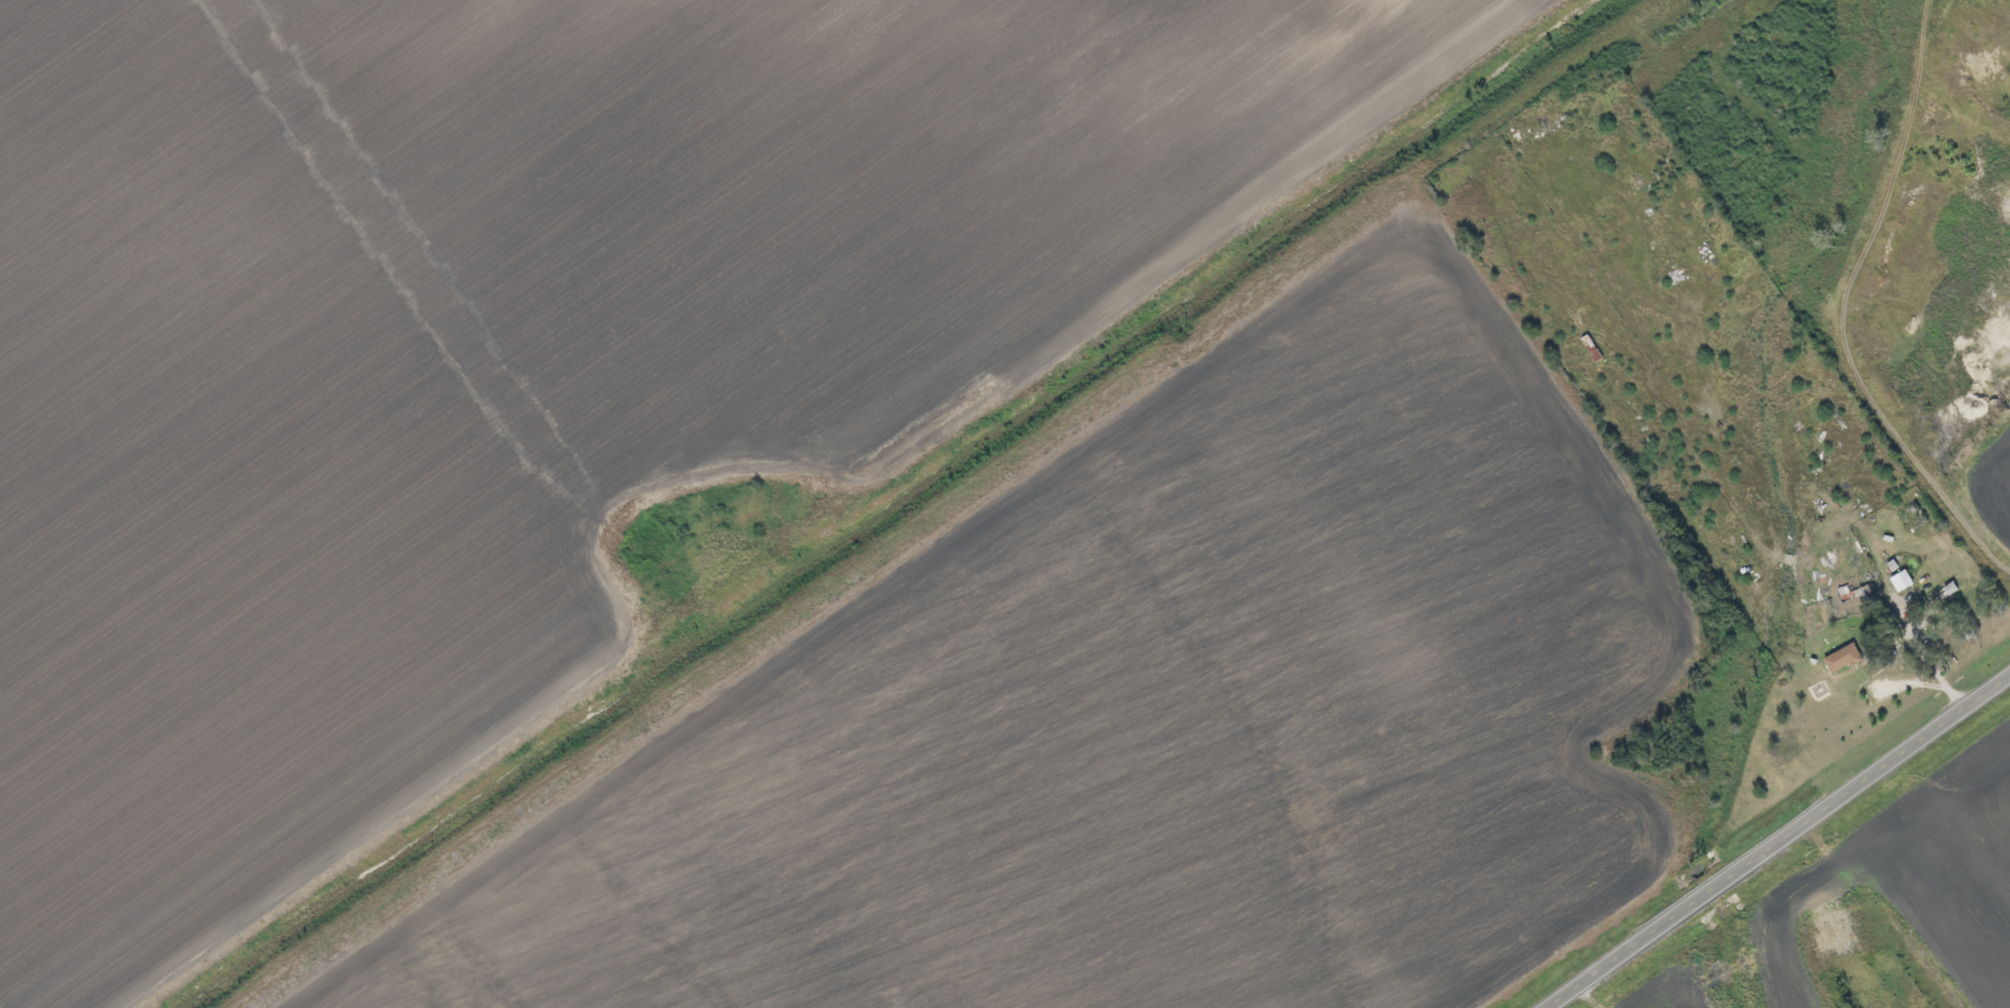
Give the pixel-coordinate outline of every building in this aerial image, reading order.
[(1824,659),(1831,676),(1861,662),(1854,646),(1824,659)]
